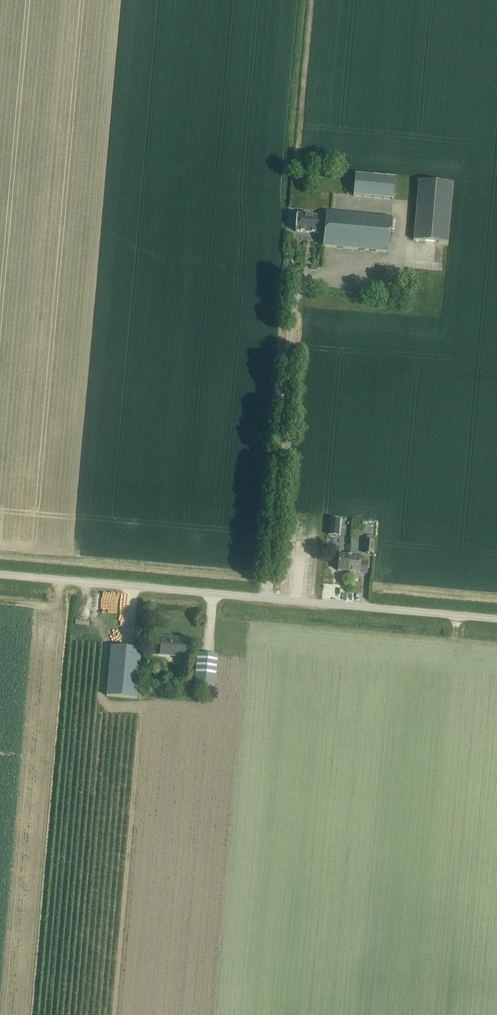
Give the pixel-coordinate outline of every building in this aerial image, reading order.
[(394,200),(396,179),(355,175),(354,196),(394,200)] [(414,241),(444,244),(448,244),(454,184),(420,181),(414,241)] [(324,247),(389,253),(392,221),(327,214),(325,238),(324,247)] [(297,215),(296,232),(320,234),(322,217),(297,215)] [(329,519),(328,531),(338,532),(339,520),(329,519)] [(364,553),(374,554),(375,542),(374,542),(366,541),(365,541),(364,553)] [(339,571),(348,572),(350,555),(342,555),(342,548),(333,547),(332,563),(340,564),(339,571)] [(350,555),(348,572),(367,573),(368,560),(361,560),(361,556),(350,555)] [(163,638),(162,651),(162,655),(189,657),(190,640),(163,638)] [(107,697),(137,699),(142,649),(111,647),(107,697)] [(215,686),(218,656),(198,654),(196,685),(215,686)]
